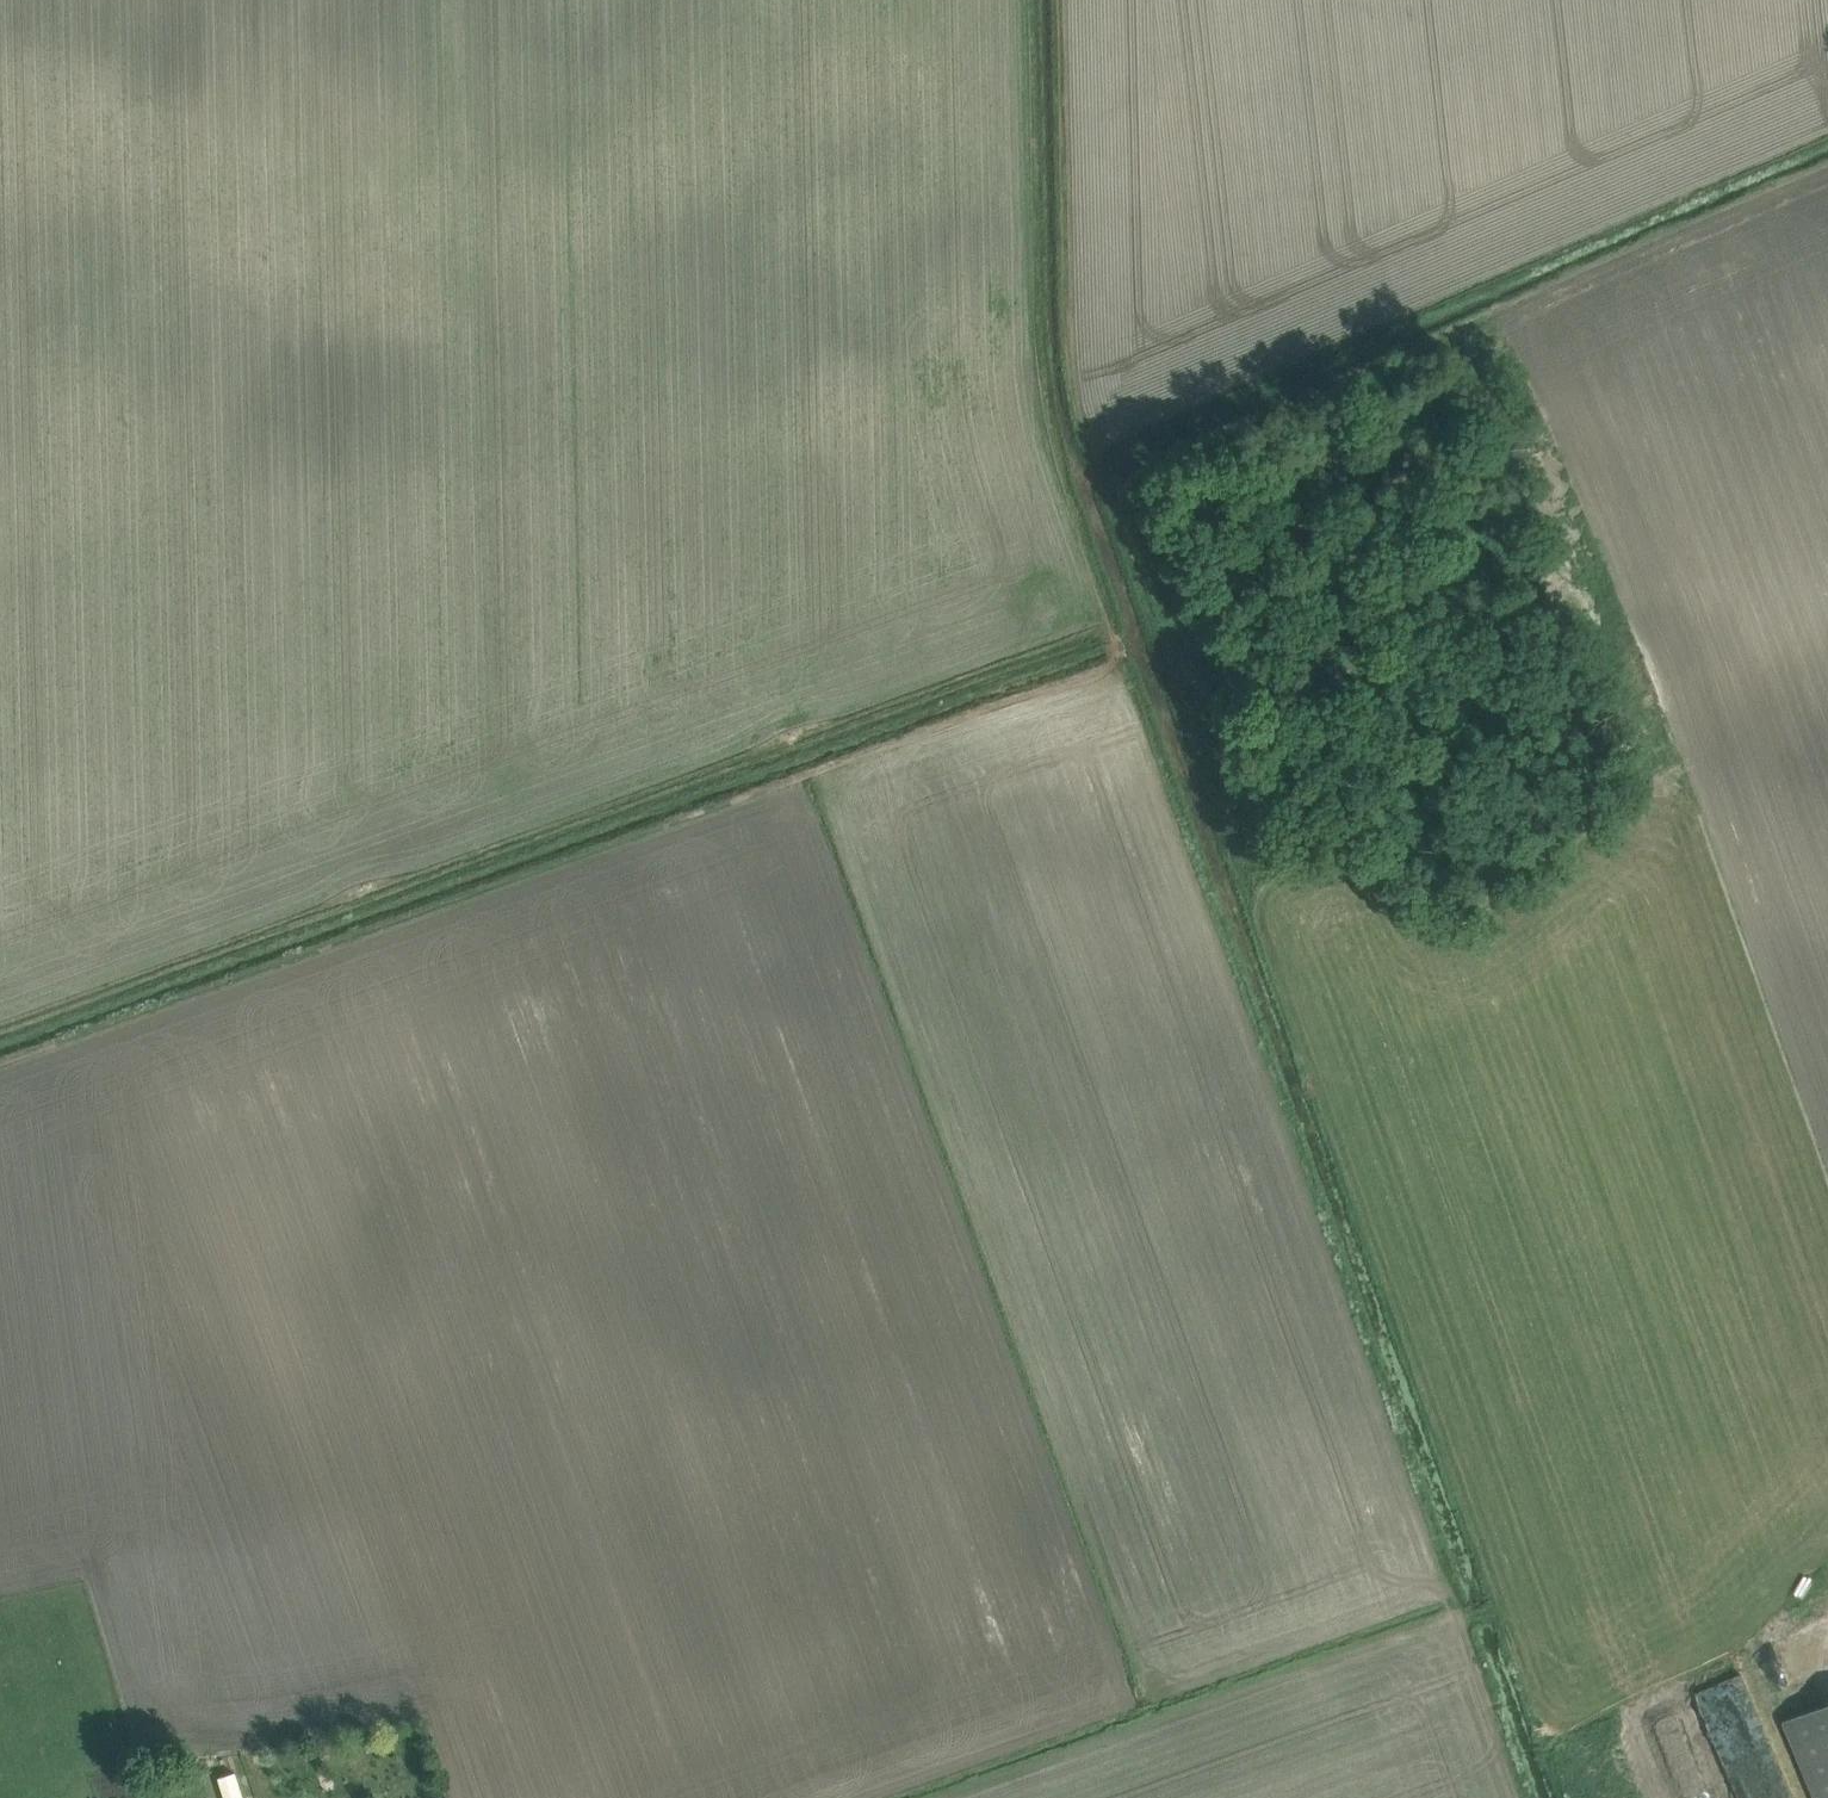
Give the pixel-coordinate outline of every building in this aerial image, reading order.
[(1761,1663),(1785,1721),(1818,1797),(1827,1797),(1827,1647),(1824,1637),(1761,1663)] [(1756,1709),(1742,1673),(1695,1691),(1709,1727),(1756,1709)]
